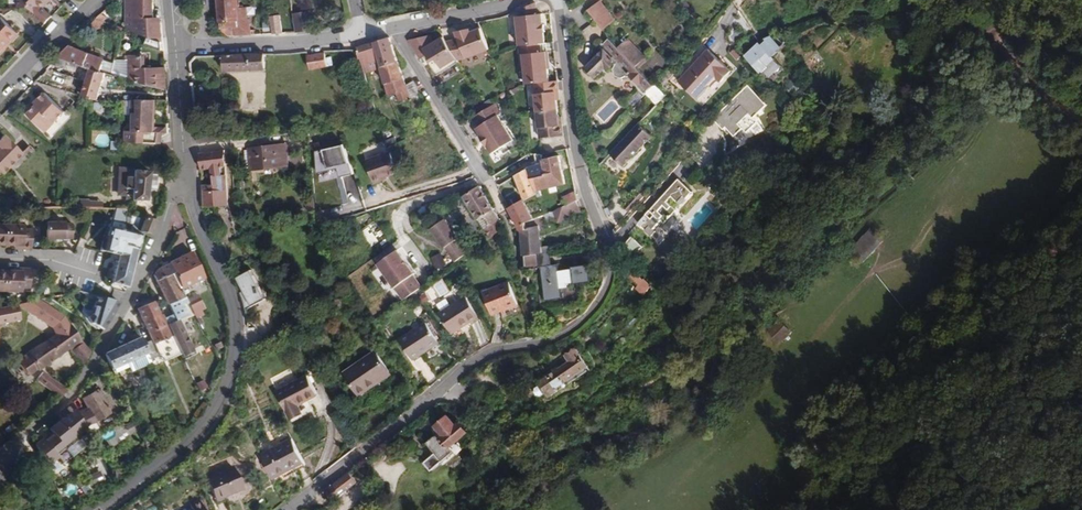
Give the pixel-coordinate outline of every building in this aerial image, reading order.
[(62,4),(57,0),(16,0),(15,1),(40,26),(62,4)] [(117,41),(157,52),(157,40),(163,42),(162,21),(154,21),(154,0),(120,0),(117,41)] [(251,31),(250,19),(248,19),(247,8),(240,8),(239,1),(236,1),(236,0),(219,0),(222,31),(228,36),(251,35),(251,31)] [(601,0),(588,10),(603,29),(616,19),(601,0)] [(517,17),(520,46),(521,46),(540,44),(545,43),(544,32),(545,32),(545,25),(543,25),(542,14),(537,15),(535,2),(520,9),(521,17),(517,17)] [(313,30),(310,11),(294,14),(297,33),(313,30)] [(107,15),(102,13),(96,19),(98,20),(105,22),(107,15)] [(17,33),(0,17),(0,18),(0,52),(17,33)] [(101,24),(98,20),(96,19),(88,27),(93,32),(101,24)] [(466,58),(489,49),(481,28),(471,32),(469,28),(455,31),(458,40),(447,42),(458,60),(466,58)] [(436,29),(429,34),(434,41),(442,36),(436,29)] [(426,57),(437,76),(459,62),(458,60),(447,42),(446,41),(444,38),(434,43),(429,35),(409,40),(409,41),(416,51),(421,60),(426,57)] [(627,36),(617,45),(638,66),(647,57),(627,36)] [(382,67),(398,62),(390,37),(357,48),(365,72),(382,67)] [(638,66),(617,45),(610,37),(600,47),(604,51),(587,68),(596,77),(606,67),(608,70),(614,64),(615,65),(613,70),(615,76),(621,78),(626,76),(627,78),(629,76),(645,93),(655,84),(638,66)] [(768,44),(764,40),(760,42),(745,56),(759,70),(774,56),(765,47),(768,44)] [(541,52),(540,44),(521,46),(523,67),(526,66),(528,84),(535,83),(552,81),(550,69),(549,62),(551,62),(550,51),(541,52)] [(702,44),(670,78),(676,83),(678,81),(697,99),(707,88),(706,86),(715,76),(721,82),(731,72),(702,44)] [(328,66),(325,52),(308,56),(310,69),(328,66)] [(62,54),(58,58),(85,67),(87,62),(62,54)] [(264,67),(264,54),(223,55),(224,69),(252,68),(264,67)] [(95,69),(85,67),(58,58),(47,69),(87,82),(83,95),(98,100),(106,73),(104,72),(95,69)] [(107,61),(98,58),(95,69),(104,72),(107,61)] [(404,78),(398,62),(382,67),(386,84),(404,78)] [(407,85),(404,78),(386,84),(389,96),(398,94),(401,103),(411,100),(415,109),(427,104),(413,81),(407,85)] [(535,83),(538,111),(558,108),(557,100),(556,92),(559,92),(558,81),(552,81),(535,83)] [(767,104),(748,85),(713,119),(723,130),(726,127),(735,136),(744,128),(739,124),(750,114),(754,118),(767,104)] [(65,112),(45,93),(35,103),(37,105),(33,109),(28,114),(46,132),(65,112)] [(153,132),(155,100),(133,100),(132,114),(134,115),(133,131),(126,131),(125,142),(160,143),(161,132),(153,132)] [(488,108),(473,117),(479,127),(477,128),(481,136),(480,136),(487,146),(488,146),(492,154),(513,140),(498,115),(501,114),(495,104),(488,108)] [(538,111),(541,138),(564,135),(564,134),(563,127),(563,124),(560,125),(559,117),(558,108),(538,111)] [(639,124),(611,154),(625,168),(653,137),(639,124)] [(217,141),(215,129),(197,131),(198,143),(217,141)] [(3,136),(0,139),(0,173),(0,174),(1,175),(22,154),(3,136)] [(544,150),(553,148),(551,138),(541,140),(544,150)] [(288,165),(286,145),(249,149),(252,170),(288,165)] [(35,151),(30,146),(22,154),(27,159),(35,151)] [(319,181),(350,176),(345,146),(313,151),(319,181)] [(213,168),(214,184),(203,185),(204,206),(229,205),(225,150),(199,153),(201,169),(213,168)] [(389,177),(398,174),(391,153),(367,161),(375,184),(389,179),(389,177)] [(566,184),(559,155),(542,159),(543,163),(527,169),(516,176),(530,198),(541,190),(566,184)] [(150,170),(120,169),(119,188),(126,188),(126,199),(149,200),(149,188),(150,172),(150,170)] [(510,179),(498,185),(508,206),(521,200),(510,179)] [(693,192),(679,179),(645,216),(648,219),(641,226),(645,229),(648,232),(652,228),(654,229),(661,221),(664,223),(676,210),(667,202),(672,196),(679,203),(684,197),(686,199),(693,192)] [(500,218),(480,186),(464,195),(485,229),(493,224),(492,223),(500,218)] [(579,200),(576,192),(564,197),(567,205),(579,200)] [(631,199),(638,205),(643,199),(637,193),(631,199)] [(624,208),(630,213),(638,205),(631,199),(624,208)] [(519,226),(522,230),(528,227),(527,224),(535,221),(526,201),(509,208),(515,217),(509,220),(514,229),(519,226)] [(577,201),(563,207),(568,218),(581,212),(577,201)] [(563,207),(554,212),(558,222),(568,218),(563,207)] [(114,208),(110,228),(108,239),(105,239),(104,242),(103,242),(101,251),(114,254),(114,256),(116,260),(118,261),(112,284),(127,288),(140,235),(124,231),(124,208),(114,208)] [(145,217),(135,216),(135,225),(141,229),(140,232),(150,234),(156,221),(145,217)] [(648,219),(645,216),(638,223),(641,226),(648,219)] [(522,230),(523,256),(536,254),(543,253),(539,228),(537,220),(535,221),(527,224),(528,227),(522,230)] [(46,239),(64,239),(72,239),(72,224),(65,224),(64,223),(46,223),(46,239)] [(0,225),(0,246),(15,246),(22,246),(22,249),(31,250),(32,230),(19,229),(20,225),(0,225)] [(432,232),(455,266),(458,264),(460,263),(465,260),(442,225),(432,232)] [(882,241),(871,232),(854,251),(865,260),(882,241)] [(644,246),(633,236),(622,247),(633,257),(644,246)] [(381,263),(406,300),(415,293),(424,287),(415,275),(417,274),(400,249),(381,263)] [(552,265),(549,252),(543,253),(536,254),(539,267),(541,267),(540,267),(552,265)] [(169,264),(178,281),(182,288),(204,277),(192,253),(169,264)] [(536,254),(523,256),(526,270),(539,267),(536,254)] [(431,268),(438,278),(446,272),(439,262),(431,268)] [(178,281),(169,264),(159,268),(156,271),(153,275),(168,305),(183,297),(175,282),(178,281)] [(592,281),(590,264),(572,267),(572,269),(559,271),(558,264),(552,265),(540,267),(541,267),(546,301),(563,298),(562,288),(569,287),(568,285),(570,284),(570,282),(575,282),(575,284),(592,281)] [(20,289),(20,286),(28,287),(30,267),(22,266),(22,270),(14,269),(0,267),(0,287),(20,289)] [(234,279),(248,307),(264,299),(251,271),(234,279)] [(639,295),(649,291),(641,274),(631,279),(639,295)] [(442,279),(432,285),(439,296),(449,290),(442,279)] [(517,304),(509,283),(484,292),(493,314),(517,304)] [(87,327),(106,332),(114,301),(88,294),(85,307),(92,308),(87,327)] [(479,317),(466,297),(439,314),(452,334),(479,317)] [(143,345),(147,353),(150,360),(179,347),(168,325),(162,312),(159,313),(153,299),(137,309),(152,340),(143,345)] [(189,304),(193,319),(204,316),(200,301),(189,304)] [(179,347),(183,356),(193,351),(178,320),(168,325),(179,347)] [(439,342),(426,323),(400,340),(413,360),(439,342)] [(792,334),(782,323),(768,336),(778,347),(792,334)] [(81,341),(67,327),(27,354),(27,355),(24,357),(25,359),(20,363),(28,375),(38,368),(39,371),(81,341)] [(111,369),(147,353),(143,345),(138,334),(126,339),(129,344),(105,355),(111,369)] [(90,353),(82,342),(71,350),(83,365),(90,353)] [(592,362),(575,346),(565,356),(569,360),(543,385),(544,386),(537,393),(546,403),(553,396),(558,401),(564,394),(561,391),(592,362)] [(391,374),(376,352),(344,373),(358,394),(381,378),(382,380),(391,374)] [(67,391),(43,372),(36,380),(59,398),(67,391)] [(308,402),(317,398),(308,377),(275,390),(288,422),(312,412),(308,402)] [(105,398),(100,389),(97,391),(97,390),(82,398),(89,411),(85,414),(90,424),(110,413),(109,411),(112,410),(108,402),(108,401),(106,398),(105,398)] [(61,420),(48,430),(52,435),(61,447),(63,450),(89,431),(85,426),(70,402),(61,410),(66,417),(61,420)] [(57,414),(61,420),(66,417),(61,410),(57,414)] [(453,424),(448,416),(435,424),(438,430),(423,439),(431,452),(419,460),(426,470),(450,455),(446,449),(467,436),(458,422),(453,424)] [(63,450),(70,459),(95,440),(89,431),(63,450)] [(34,444),(46,467),(56,459),(52,453),(61,447),(52,435),(42,442),(40,439),(34,444)] [(305,462),(293,438),(261,455),(272,477),(294,466),(295,467),(305,462)] [(56,459),(61,465),(70,459),(63,450),(61,447),(52,453),(56,459)] [(242,489),(233,467),(206,479),(215,500),(242,489)] [(90,482),(101,477),(98,471),(87,476),(90,482)] [(348,492),(340,482),(326,493),(333,503),(348,492)] [(199,500),(189,504),(192,509),(204,509),(199,500)]
